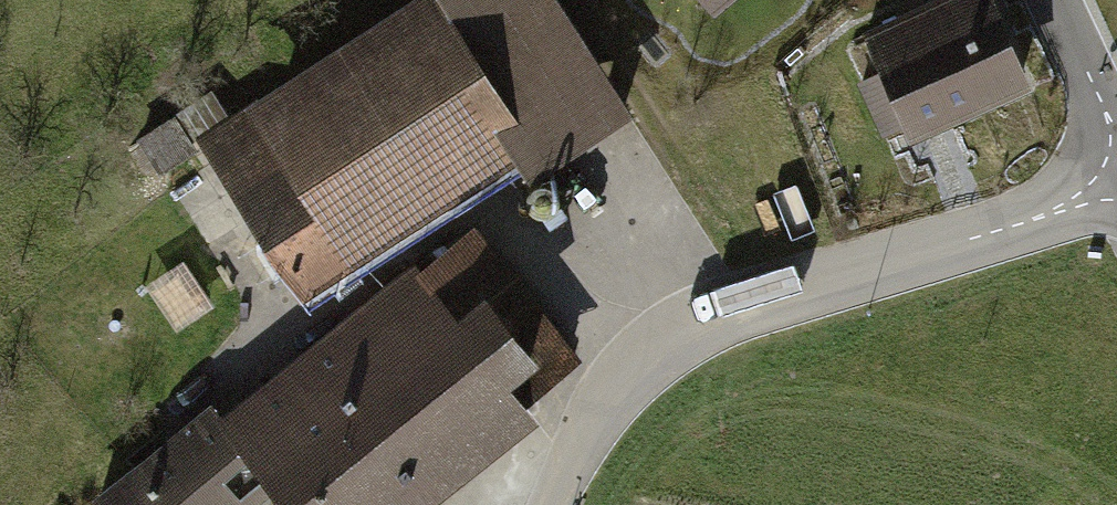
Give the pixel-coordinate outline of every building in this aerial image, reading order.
[(630,127),(549,0),(449,0),(432,11),(527,157),(543,182),(630,127)] [(868,45),(918,148),(1031,95),(985,0),(963,0),(868,45)] [(432,11),(208,155),(302,301),(527,157),(432,11)] [(473,234),(421,275),(523,403),(575,362),(473,234)] [(229,426),(277,487),(291,504),(425,504),(535,418),(523,403),(421,275),(229,426)] [(102,504),(254,504),(277,487),(217,411),(100,503),(102,504)]
